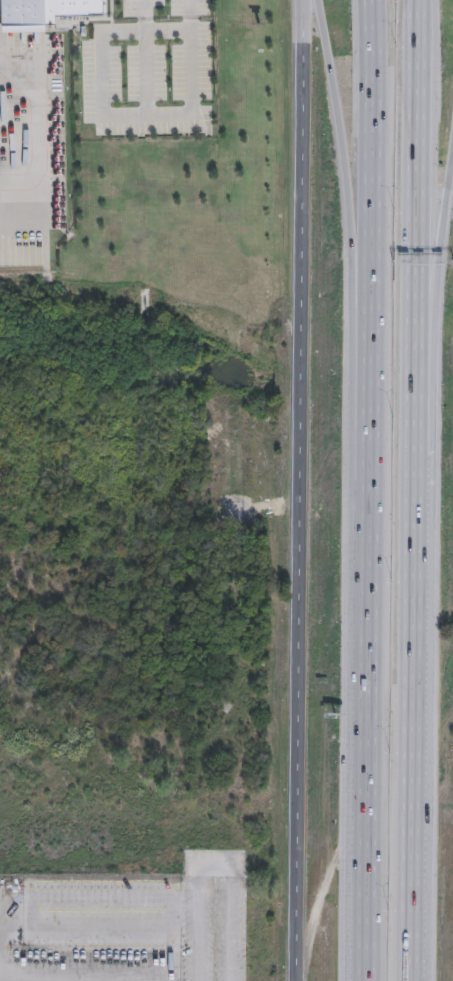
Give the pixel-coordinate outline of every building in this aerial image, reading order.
[(49,30),(0,30),(0,0),(101,0),(101,14),(49,13),(49,30)]
